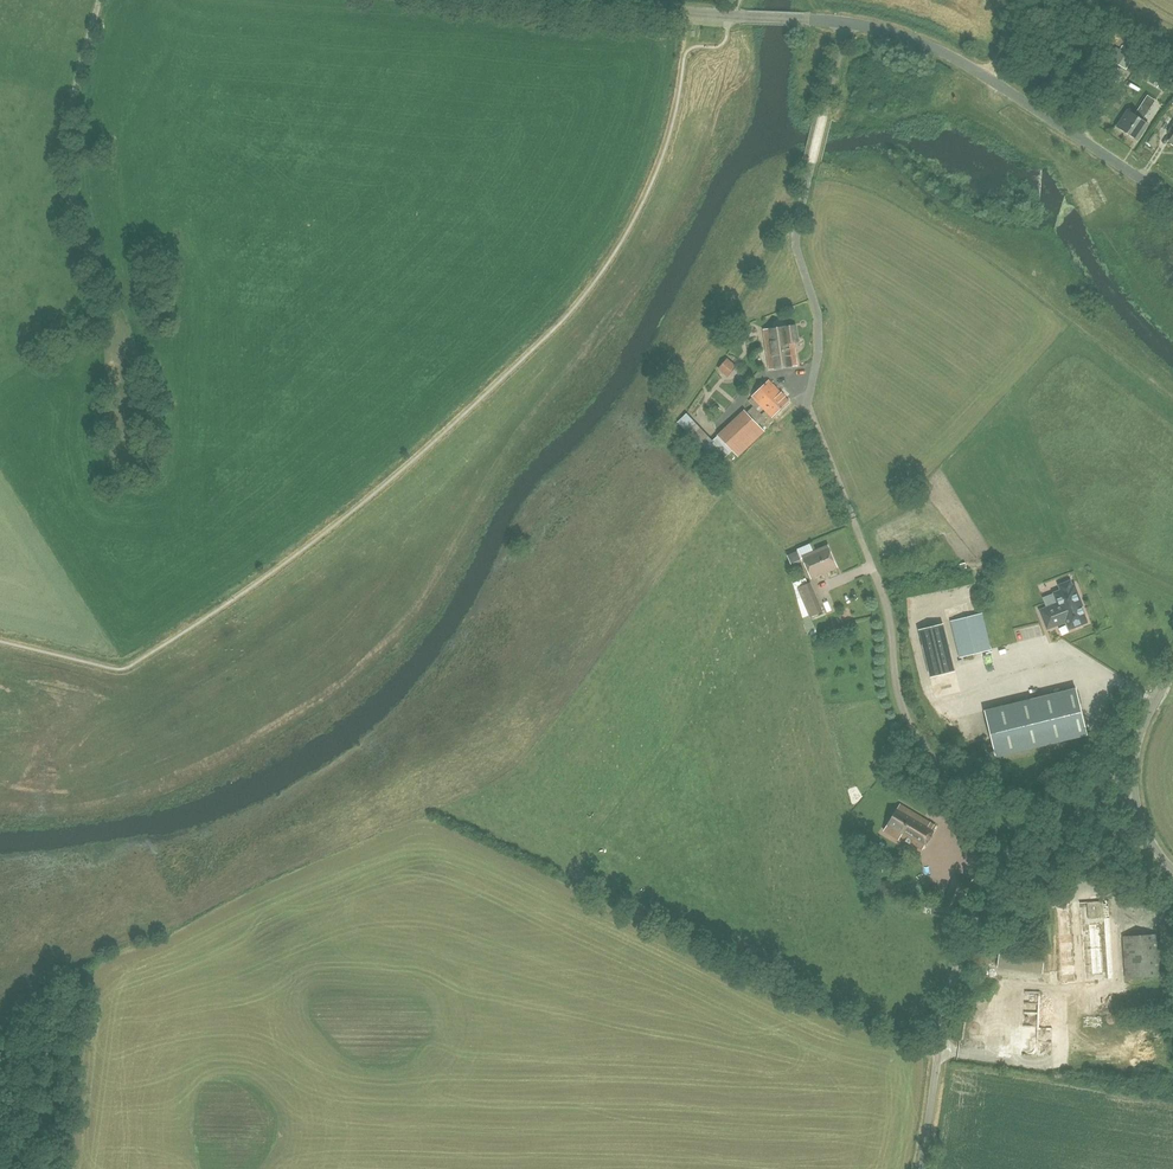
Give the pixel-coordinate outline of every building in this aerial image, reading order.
[(1157,62),(1124,44),(1114,61),(1119,64),(1126,51),(1134,56),(1126,68),(1146,80),(1150,73),(1157,62)] [(1032,74),(1038,65),(1030,60),(1024,69),(1032,74)] [(1143,119),(1155,100),(1148,95),(1135,114),(1129,109),(1117,126),(1137,139),(1148,122),(1143,119)] [(769,369),(797,365),(794,343),(797,342),(795,326),(764,330),(769,369)] [(734,364),(726,358),(717,368),(725,375),(734,364)] [(772,417),(789,401),(769,379),(752,396),(772,417)] [(720,408),(717,405),(712,409),(716,413),(720,408)] [(716,439),(691,412),(683,420),(723,464),(738,451),(743,457),(772,431),(750,408),(716,439)] [(812,576),(837,566),(828,545),(803,556),(812,576)] [(793,564),(802,560),(797,550),(788,554),(793,564)] [(1072,586),(1070,581),(1059,585),(1061,589),(1054,592),(1058,603),(1040,610),(1048,628),(1067,620),(1070,628),(1087,621),(1081,605),(1082,604),(1074,585),(1072,586)] [(810,616),(822,610),(810,582),(798,587),(810,616)] [(948,622),(946,613),(920,619),(922,628),(948,622)] [(961,656),(991,648),(982,613),(951,621),(961,656)] [(932,677),(956,670),(943,623),(919,630),(932,677)] [(1076,688),(985,710),(996,756),(1087,734),(1076,688)] [(1046,786),(1052,779),(1043,771),(1037,778),(1046,786)] [(922,848),(936,825),(900,804),(884,830),(899,838),(900,836),(922,848)] [(945,895),(941,905),(957,911),(971,880),(965,877),(964,879),(959,876),(960,875),(954,873),(951,880),(953,881),(947,896),(945,895)] [(1066,979),(1119,977),(1116,899),(1063,901),(1066,979)] [(1126,978),(1160,975),(1157,933),(1123,936),(1126,978)] [(1043,972),(1045,957),(1000,950),(998,966),(1043,972)] [(1033,1002),(1030,1013),(1040,1015),(1042,1004),(1033,1002)] [(1042,1041),(1043,1056),(1055,1055),(1054,1041),(1042,1041)]
